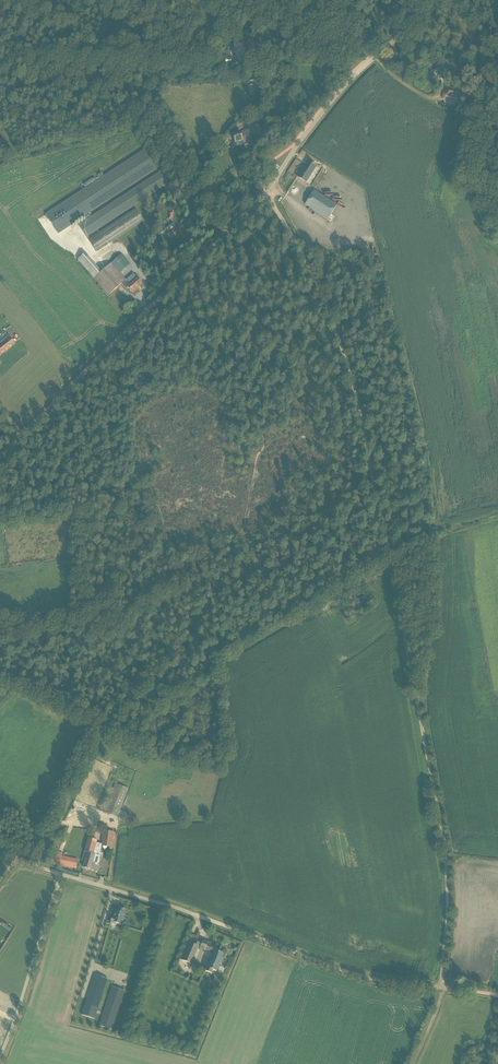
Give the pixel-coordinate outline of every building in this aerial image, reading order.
[(228,52),(222,54),(225,63),(231,62),(228,52)] [(449,64),(454,60),(449,55),(445,60),(447,62),(447,61),(449,64)] [(462,67),(456,60),(451,65),(457,72),(462,67)] [(447,77),(450,73),(441,65),(434,73),(445,82),(448,78),(447,77)] [(445,98),(463,101),(465,91),(447,88),(445,98)] [(244,146),(250,144),(247,134),(249,133),(248,130),(231,135),(235,145),(243,143),(244,146)] [(58,237),(157,171),(144,151),(45,217),(58,237)] [(297,178),(306,183),(316,167),(307,162),(297,178)] [(78,226),(86,238),(170,183),(163,171),(78,226)] [(202,192),(205,195),(211,191),(208,187),(202,192)] [(336,206),(314,193),(305,207),(328,220),(336,206)] [(135,209),(88,240),(96,253),(144,222),(135,209)] [(176,239),(186,231),(180,223),(168,233),(173,239),(175,238),(176,239)] [(128,288),(132,294),(138,289),(137,288),(142,284),(133,274),(125,281),(120,274),(130,265),(122,255),(101,272),(85,254),(77,261),(108,296),(121,285),(126,290),(128,288)] [(15,345),(8,336),(0,343),(0,356),(15,345)] [(128,789),(115,784),(104,812),(117,818),(127,792),(128,789)] [(83,868),(98,872),(98,866),(93,864),(95,855),(99,857),(102,857),(103,854),(100,854),(101,847),(108,848),(108,850),(112,850),(114,833),(103,831),(101,845),(96,843),(97,841),(88,838),(83,855),(86,856),(83,868)] [(63,854),(53,852),(51,864),(75,869),(77,860),(62,857),(63,854)] [(116,924),(121,926),(122,922),(123,922),(125,914),(124,914),(125,909),(119,908),(117,912),(116,912),(114,918),(112,917),(110,924),(116,926),(116,924)] [(1,925),(9,931),(11,928),(3,922),(1,925)] [(189,943),(181,961),(191,964),(198,947),(200,948),(199,949),(205,951),(212,954),(205,972),(211,974),(213,971),(216,973),(219,965),(221,966),(223,959),(221,959),(223,955),(221,954),(222,952),(216,949),(216,948),(208,944),(208,943),(203,941),(202,942),(195,939),(193,944),(189,943)] [(95,1019),(107,980),(94,975),(81,1015),(95,1019)] [(125,991),(111,987),(98,1025),(112,1030),(125,991)]
